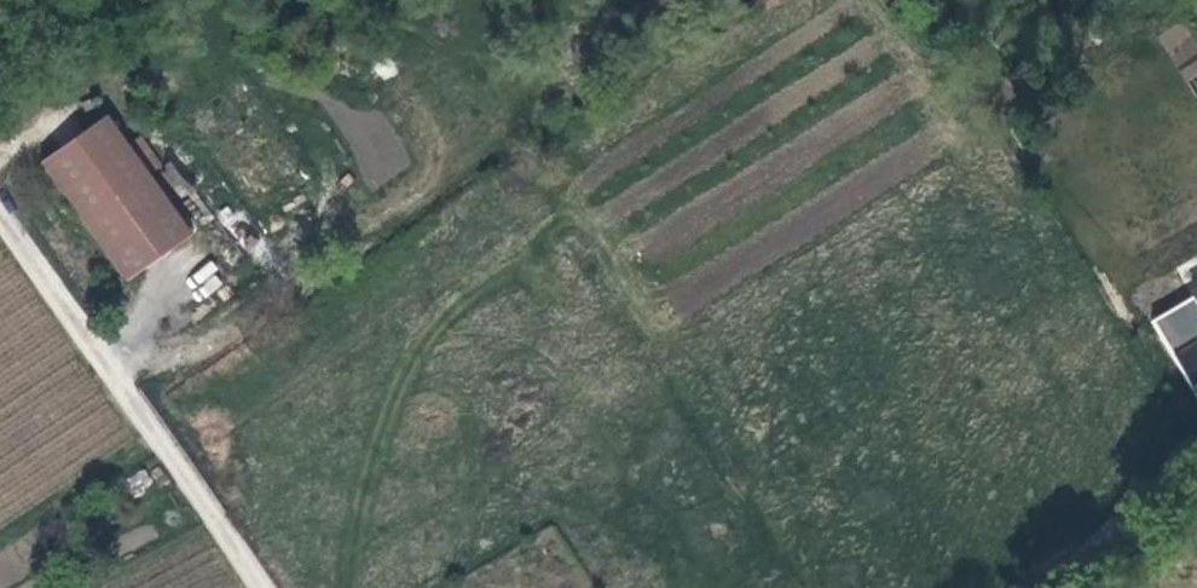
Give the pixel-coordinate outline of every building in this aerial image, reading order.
[(1187,23),(1161,31),(1170,61),(1196,53),(1187,23)] [(194,238),(109,120),(44,166),(130,284),(194,238)] [(206,295),(223,283),(208,263),(191,275),(206,295)]
